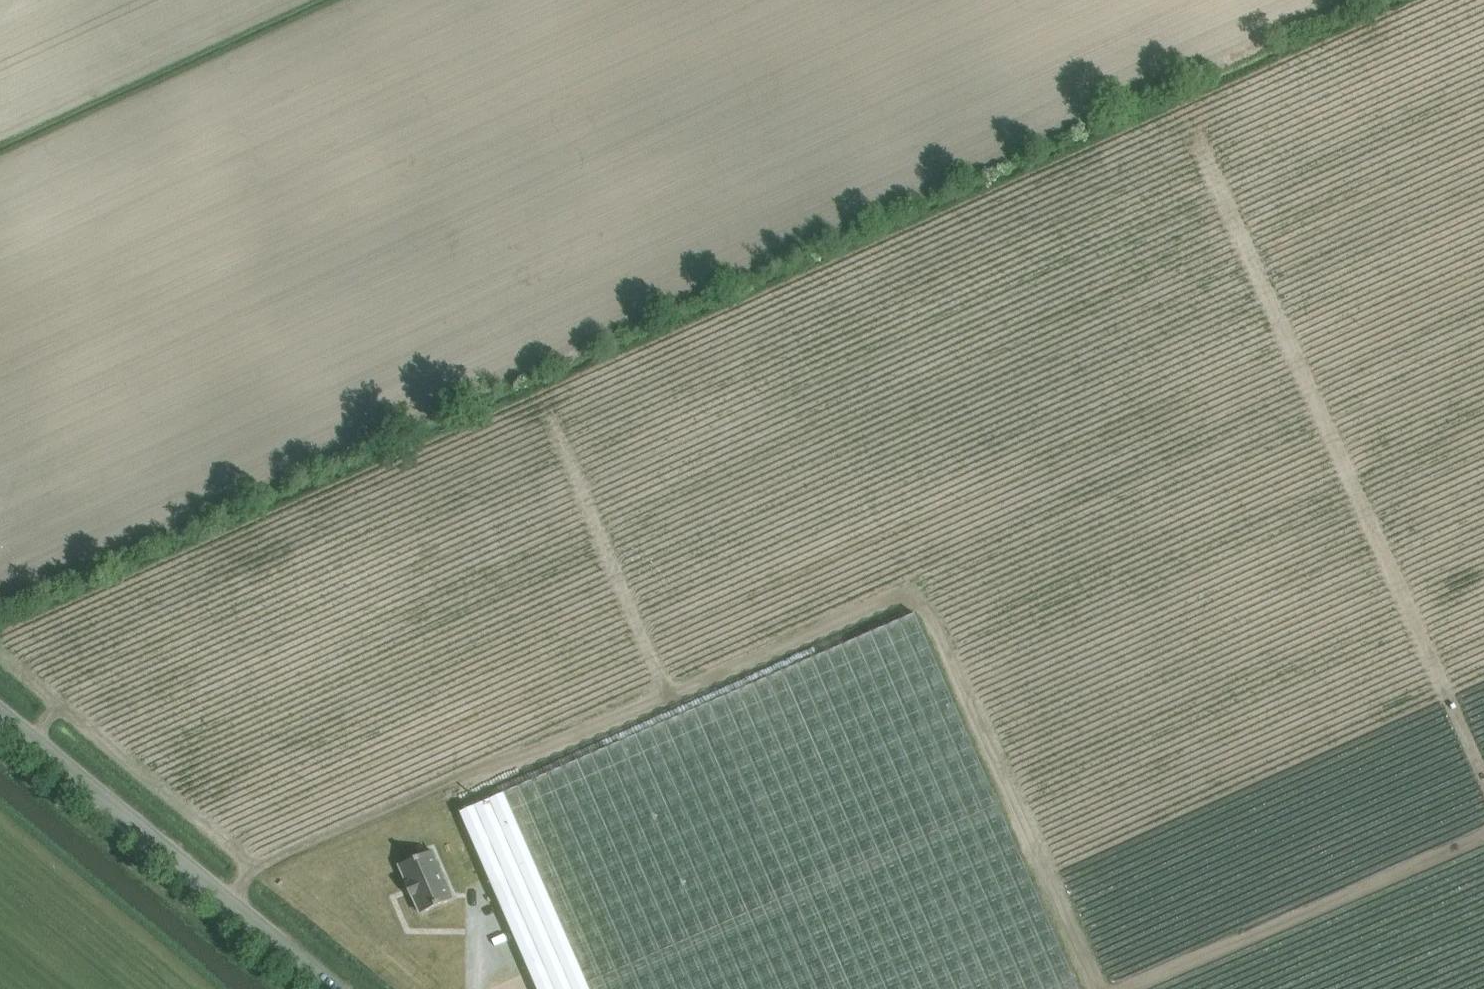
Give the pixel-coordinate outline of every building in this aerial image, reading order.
[(916,614),(460,813),(537,988),(1079,988),(916,614)] [(454,899),(433,851),(400,865),(408,883),(406,884),(411,897),(413,896),(421,913),(454,899)]
